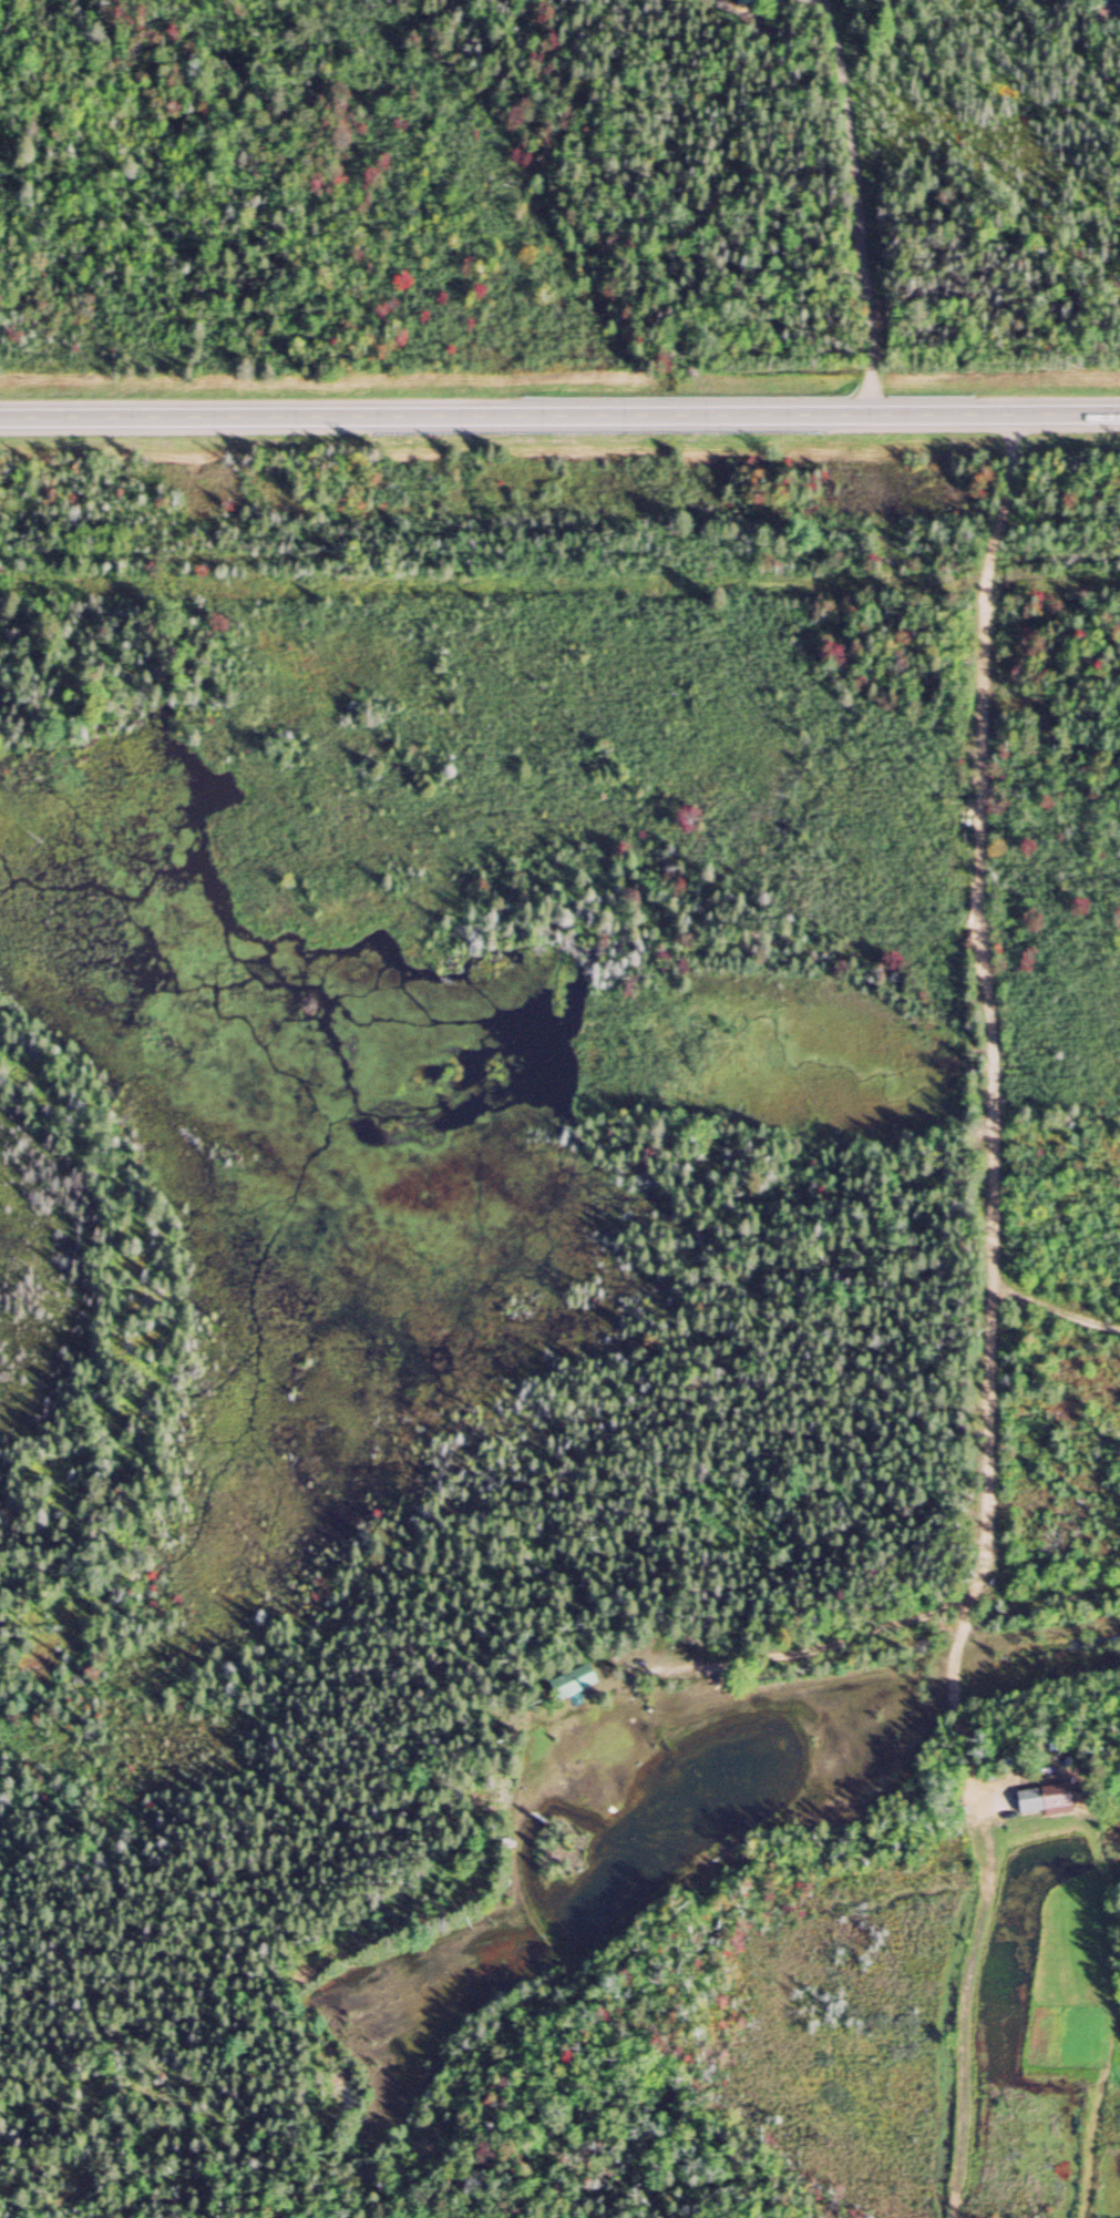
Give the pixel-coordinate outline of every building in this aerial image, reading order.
[(553,1698),(595,1684),(588,1663),(547,1677),(553,1698)] [(1018,1816),(1071,1809),(1067,1783),(1015,1789),(1018,1816)]
